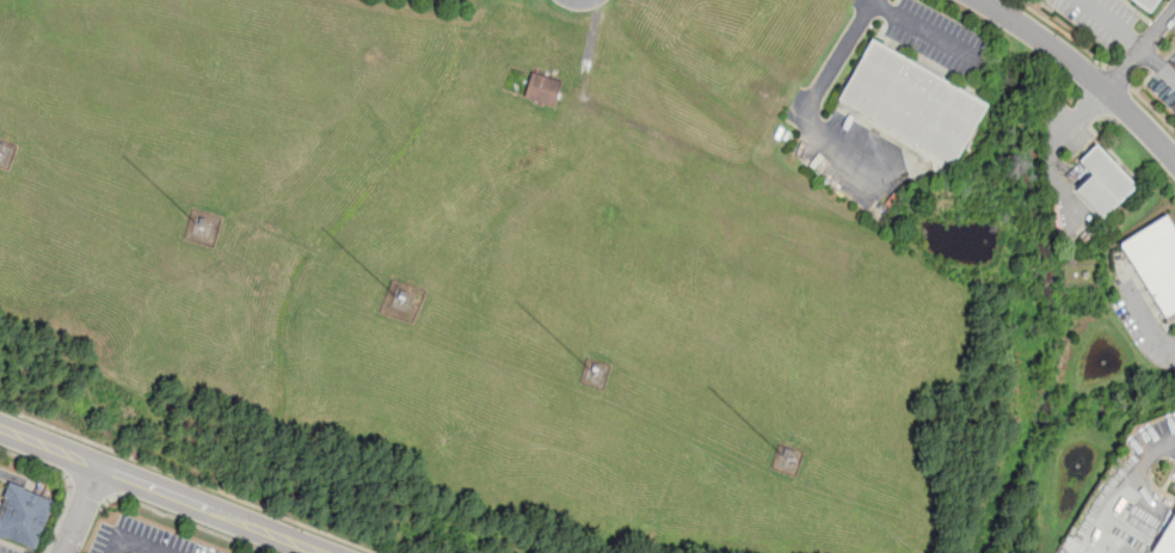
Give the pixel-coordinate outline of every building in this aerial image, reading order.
[(1162,0),(1132,0),(1151,14),(1162,0)] [(841,103),(860,112),(893,53),(874,42),(841,103)] [(860,112),(879,123),(912,63),(893,53),(860,112)] [(935,155),(970,96),(912,63),(879,123),(935,155)] [(556,107),(564,85),(533,75),(525,99),(556,107)] [(935,155),(954,166),(988,106),(970,96),(935,155)] [(1138,188),(1099,146),(1081,162),(1095,177),(1077,192),(1103,221),(1138,188)] [(1168,217),(1120,247),(1136,271),(1174,247),(1174,229),(1168,217)] [(1136,271),(1150,296),(1174,281),(1174,247),(1136,271)] [(1150,296),(1165,321),(1174,315),(1174,281),(1150,296)] [(0,521),(0,536),(41,552),(60,502),(14,484),(0,521)] [(1154,552),(1174,552),(1174,518),(1154,552)]
